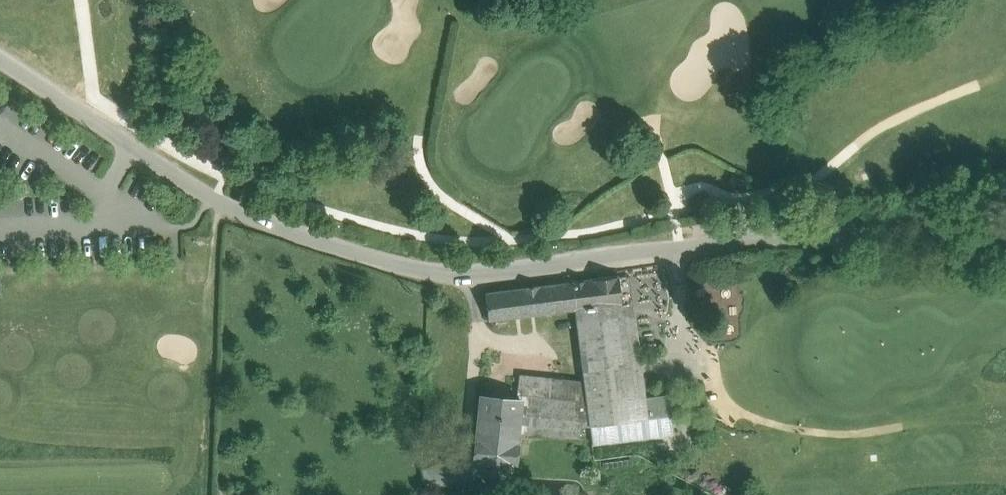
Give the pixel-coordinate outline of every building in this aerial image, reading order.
[(633,399),(645,398),(633,275),(622,276),(624,303),(633,399)] [(624,303),(622,276),(571,283),(574,310),(575,310),(579,338),(584,383),(587,401),(590,426),(635,420),(635,419),(633,399),(624,303)] [(489,320),(574,310),(571,283),(485,294),(489,320)] [(537,397),(539,379),(521,377),(519,395),(537,397)] [(587,401),(584,383),(571,382),(539,379),(537,397),(587,401)] [(590,426),(587,401),(537,397),(519,395),(518,395),(518,399),(520,400),(516,431),(536,433),(536,424),(577,428),(578,438),(580,437),(578,427),(590,426)] [(633,399),(635,419),(672,415),(670,395),(645,398),(633,399)] [(520,400),(518,399),(481,396),(477,440),(475,440),(473,459),(513,463),(516,431),(520,400)] [(635,420),(590,426),(592,445),(674,435),(672,416),(635,420)] [(536,433),(578,438),(577,428),(536,424),(536,433)] [(473,459),(467,458),(467,457),(422,470),(426,485),(434,483),(434,484),(471,473),(474,475),(509,479),(512,475),(513,463),(473,459)]
